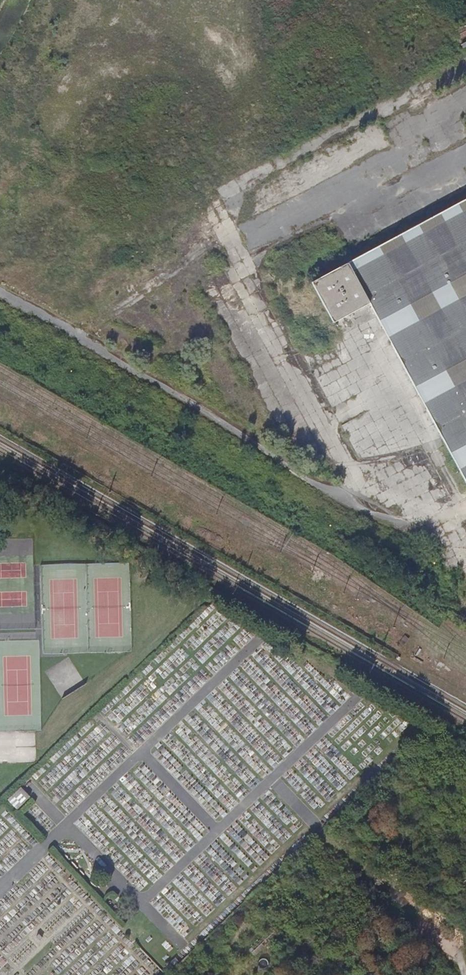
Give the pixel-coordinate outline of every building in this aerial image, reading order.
[(465,479),(465,197),(348,261),(465,479)]
